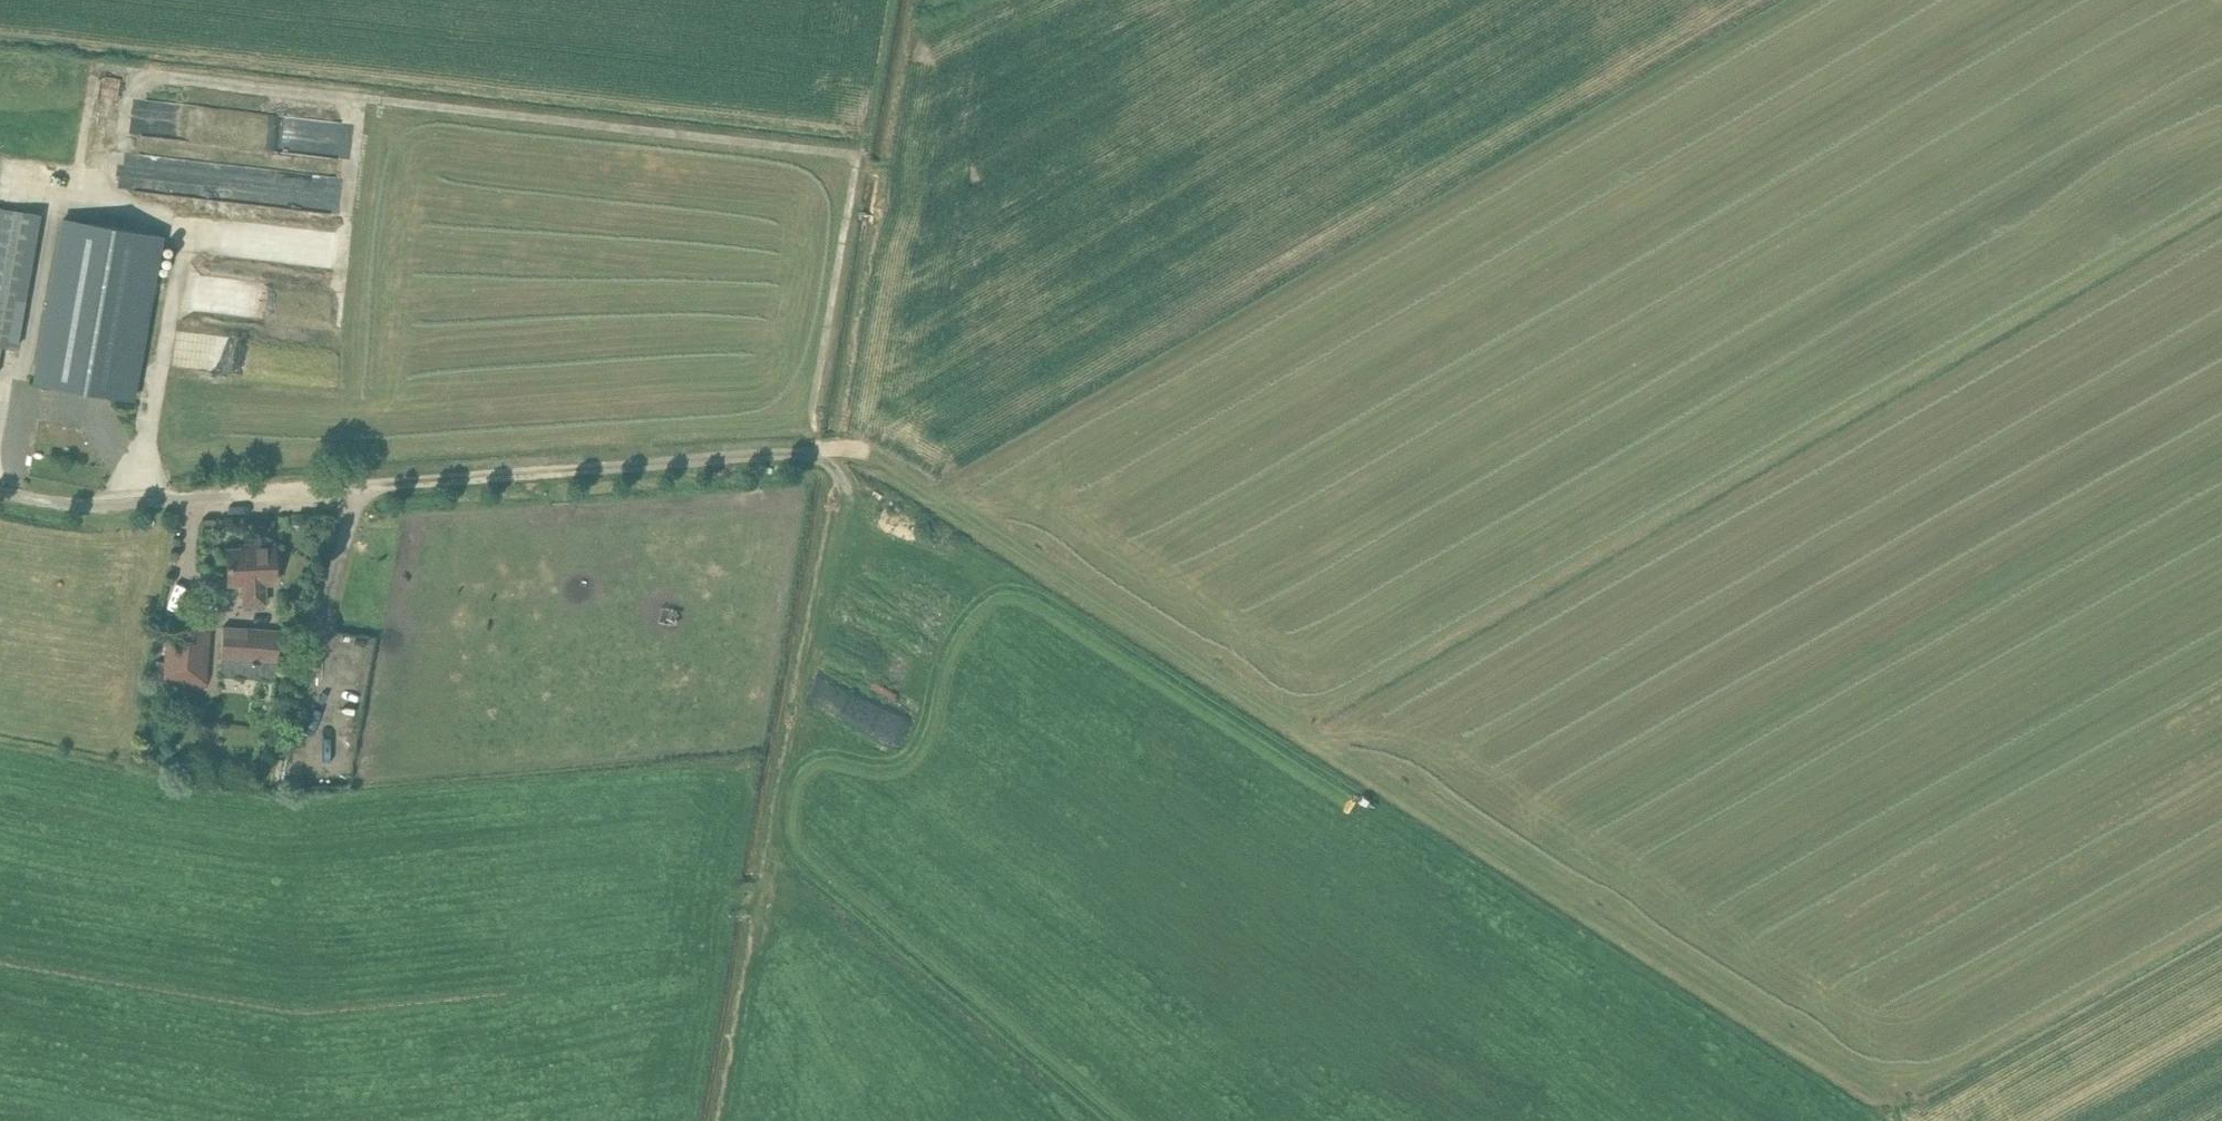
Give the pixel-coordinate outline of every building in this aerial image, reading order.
[(1,346),(16,348),(39,214),(0,207),(0,351),(1,346)] [(132,399),(137,377),(162,235),(63,218),(40,355),(35,377),(132,399)] [(226,549),(229,583),(244,582),(245,603),(264,602),(263,581),(276,581),(274,543),(250,545),(250,548),(226,549)] [(170,625),(166,675),(199,678),(203,628),(170,625)] [(275,679),(276,664),(279,630),(224,627),(221,660),(220,675),(275,679)]
